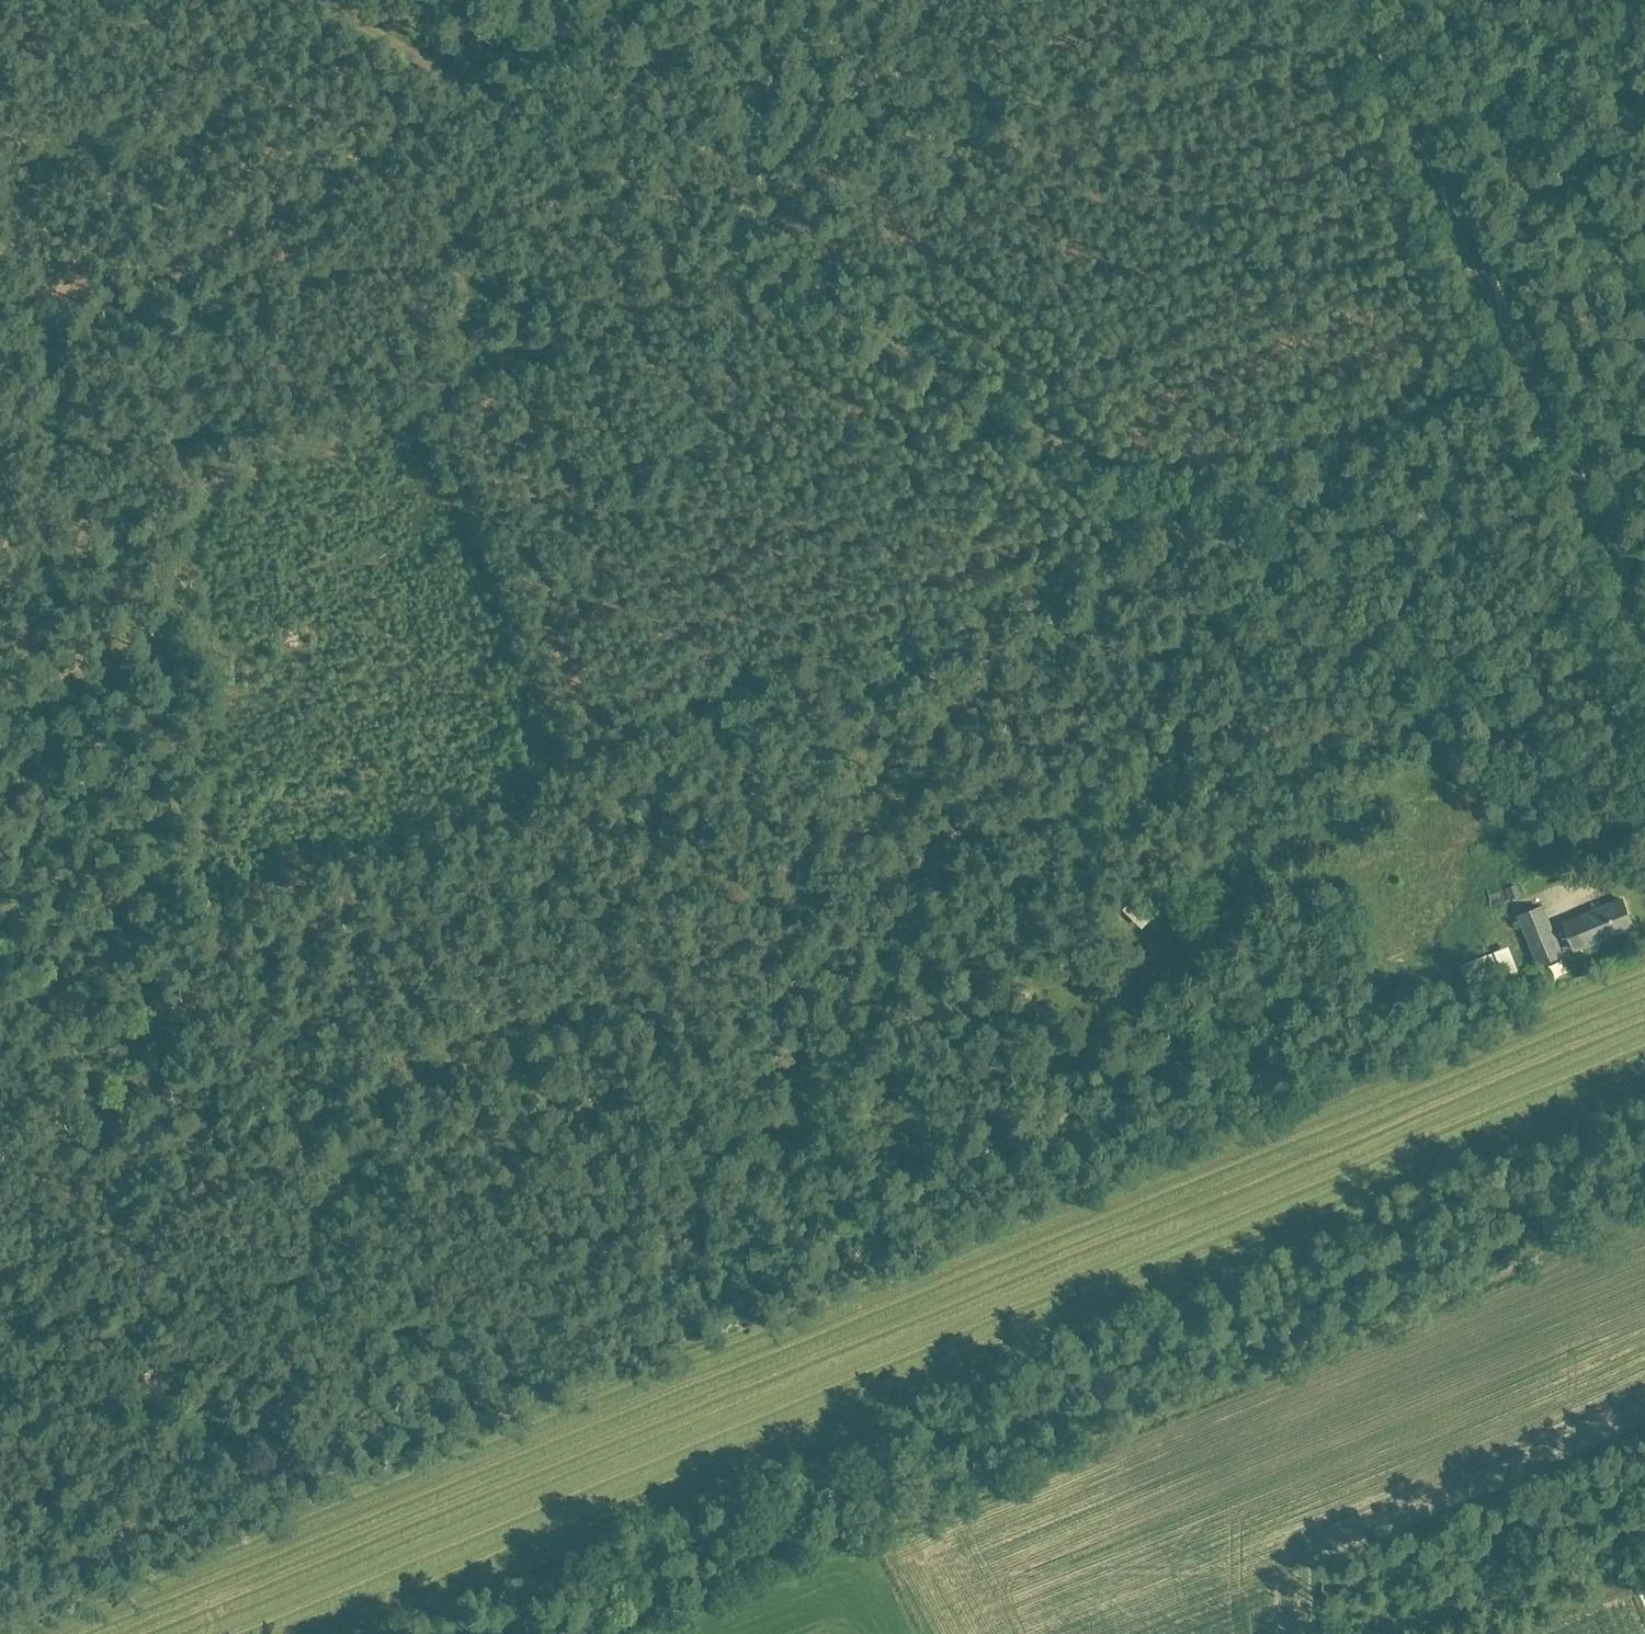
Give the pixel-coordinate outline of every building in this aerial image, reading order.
[(1573,949),(1592,942),(1633,925),(1623,899),(1563,923),(1573,949)] [(1563,955),(1543,906),(1519,916),(1539,965),(1563,955)] [(1466,976),(1500,963),(1505,976),(1519,970),(1509,947),(1495,952),(1461,964),(1466,976)]
